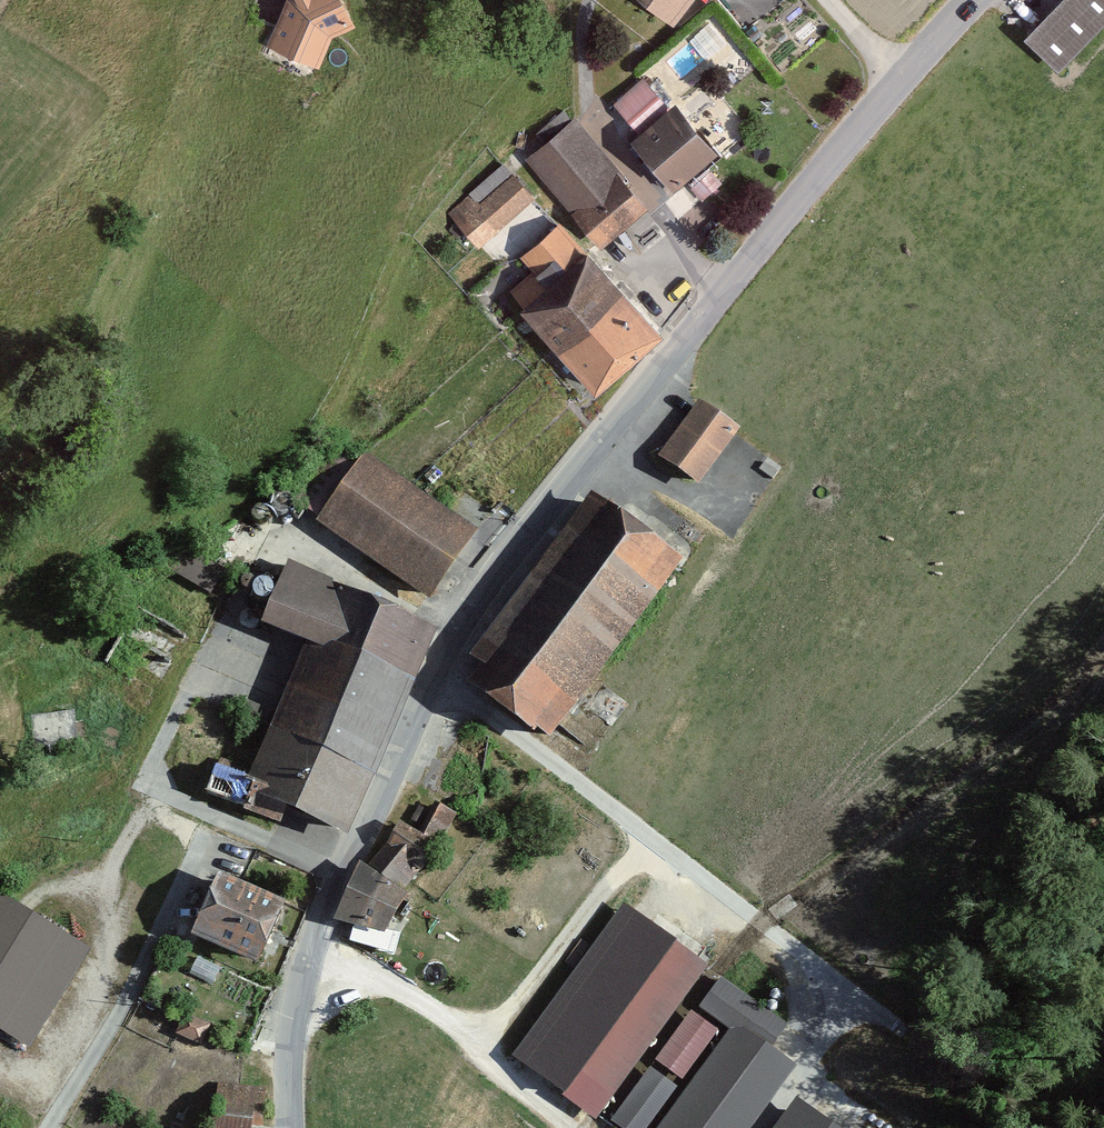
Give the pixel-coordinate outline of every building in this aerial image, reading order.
[(329,35),(353,23),(341,0),(285,0),(267,45),(317,64),(329,35)] [(672,23),(690,0),(642,0),(672,23)] [(1058,68),(1103,21),(1103,0),(1060,0),(1025,36),(1058,68)] [(642,78),(614,102),(635,127),(664,103),(642,78)] [(675,102),(632,139),(673,187),(716,150),(675,102)] [(545,144),(528,157),(599,244),(646,206),(575,118),(571,121),(563,111),(536,133),(545,144)] [(471,193),(448,212),(476,245),(532,197),(503,162),(469,191),(471,193)] [(706,173),(691,187),(701,198),(716,184),(706,173)] [(519,311),(547,341),(612,281),(558,222),(521,257),(532,269),(509,289),(525,306),(519,311)] [(547,341),(594,391),(659,331),(612,281),(547,341)] [(698,401),(658,457),(698,485),(738,429),(698,401)] [(319,518),(315,523),(429,600),(477,530),(364,452),(358,460),(331,442),(291,500),(319,518)] [(681,563),(592,496),(471,658),(483,667),(467,687),(528,733),(532,728),(547,740),(681,563)] [(252,512),(254,518),(262,522),(269,517),(270,511),(267,506),(261,504),(255,507),(252,512)] [(170,570),(208,592),(221,571),(183,548),(170,570)] [(285,809),(343,833),(432,628),(287,566),(262,624),(306,643),(248,779),(216,765),(205,792),(278,824),(285,809)] [(251,592),(253,599),(259,603),(266,602),(271,597),(272,592),(270,586),(266,583),(261,582),(254,585),(251,592)] [(73,710),(34,715),(38,747),(77,743),(73,710)] [(400,823),(369,862),(405,882),(425,860),(456,815),(434,802),(417,833),(400,823)] [(363,870),(339,914),(382,937),(406,893),(363,870)] [(223,952),(249,889),(216,876),(190,938),(223,952)] [(249,889),(223,952),(256,966),(282,903),(249,889)] [(28,1050),(90,951),(0,895),(0,1032),(28,1050)] [(565,1095),(594,1116),(705,966),(676,945),(565,1095)] [(701,1007),(732,1029),(766,1053),(786,1026),(721,979),(701,1007)] [(647,1051),(655,1056),(686,1012),(679,1007),(647,1051)] [(715,1033),(691,1015),(658,1059),(682,1077),(715,1033)] [(732,1029),(661,1127),(744,1127),(787,1068),(766,1053),(732,1029)] [(614,1121),(624,1127),(643,1127),(674,1086),(652,1070),(614,1121)] [(215,1084),(212,1127),(248,1127),(248,1123),(262,1124),(264,1087),(215,1084)] [(796,1103),(778,1127),(831,1127),(796,1103)]
